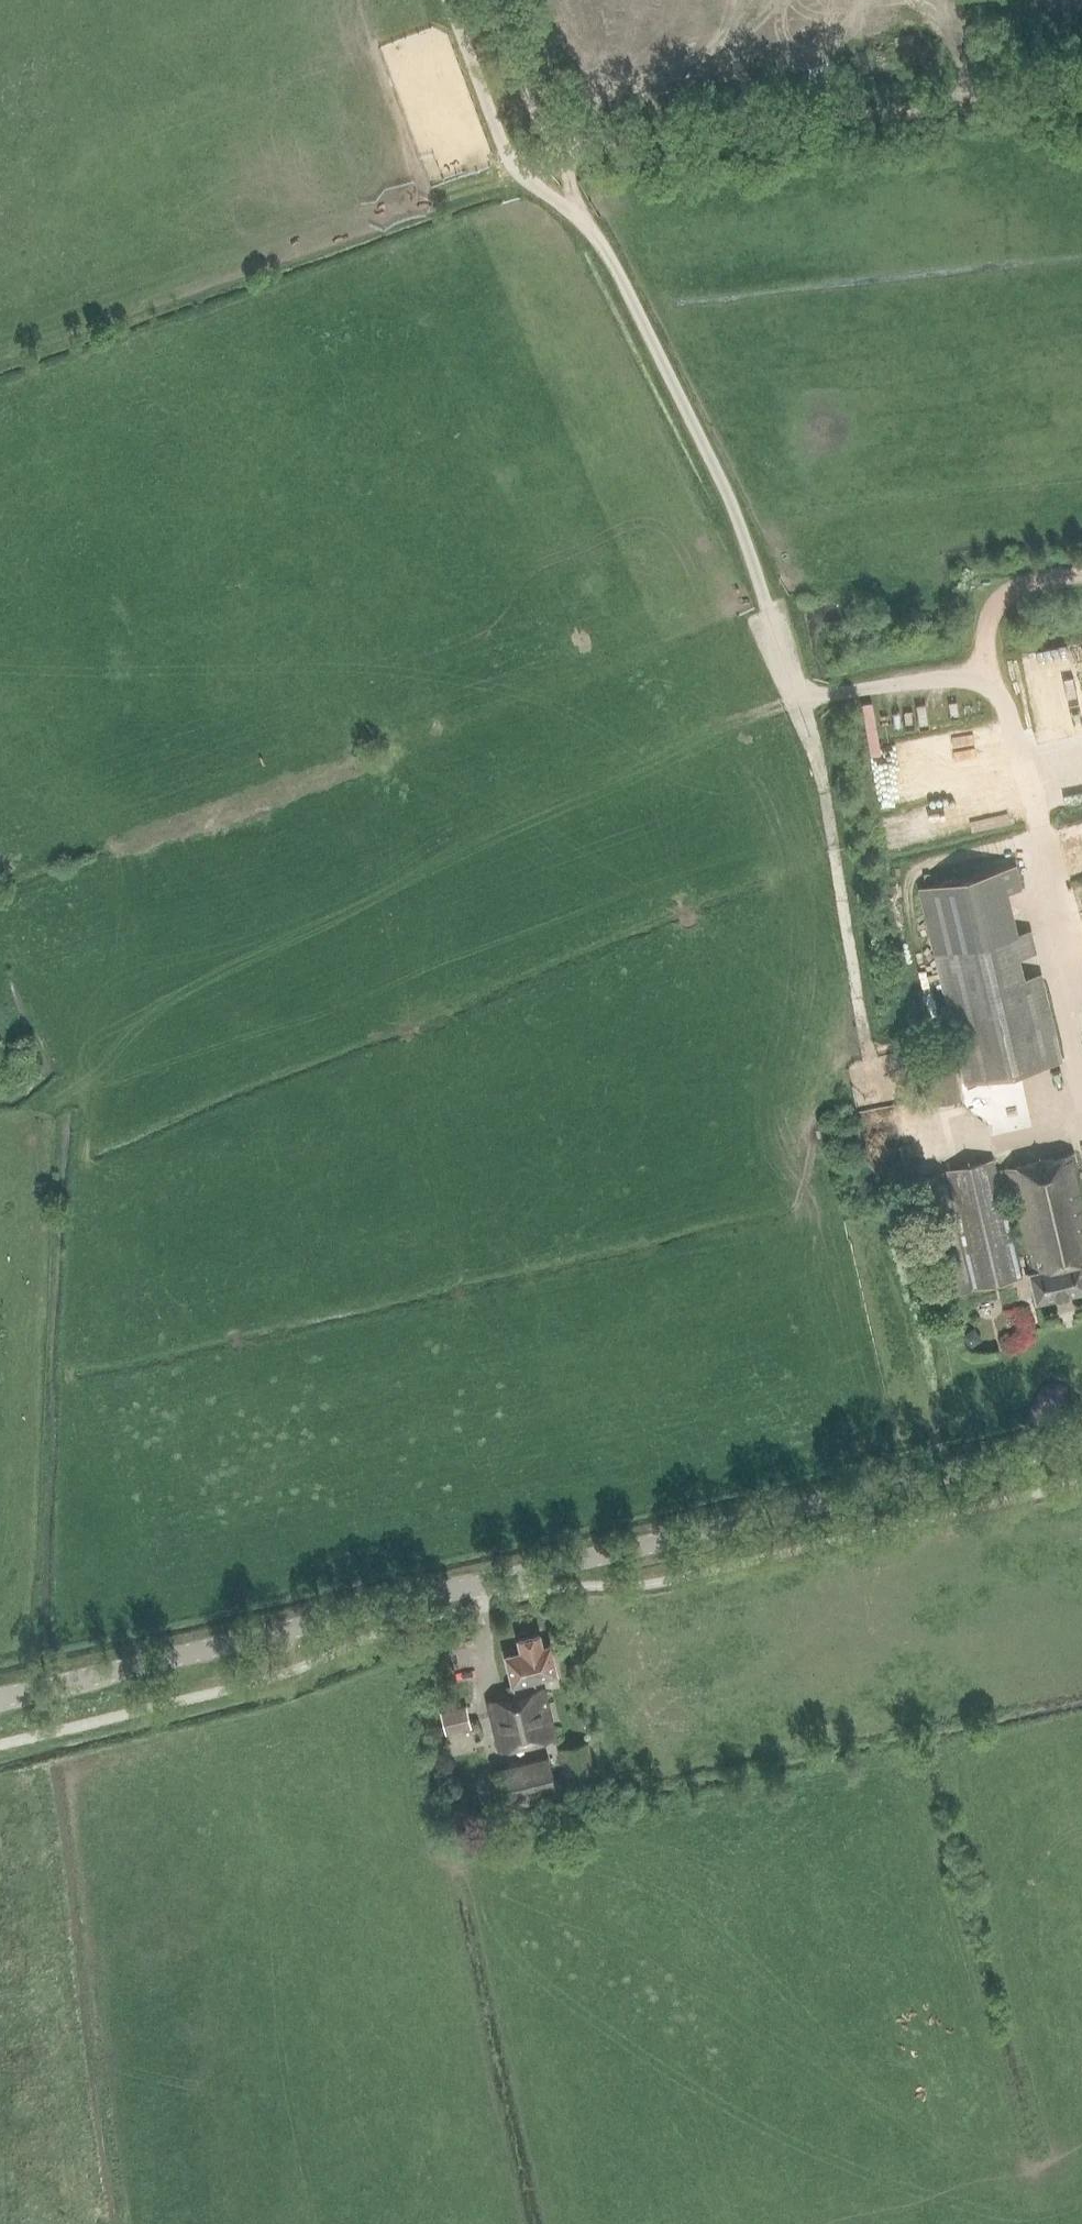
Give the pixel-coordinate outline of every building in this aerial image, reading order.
[(1079,641),(1052,648),(1060,682),(1081,676),(1081,653),(1079,641)] [(884,734),(936,720),(931,699),(879,712),(884,734)] [(918,886),(964,1082),(1063,1059),(1042,969),(1027,973),(1023,955),(1038,952),(1032,926),(1017,930),(1007,891),(1022,887),(1016,863),(918,886)] [(950,1037),(923,1041),(932,1101),(959,1096),(950,1037)] [(948,1295),(1021,1277),(1003,1200),(1012,1198),(1036,1302),(1081,1292),(1081,1186),(1074,1153),(996,1171),(993,1159),(947,1170),(947,1172),(921,1178),(948,1295)] [(533,1681),(557,1675),(550,1646),(542,1648),(539,1635),(518,1640),(521,1653),(505,1656),(512,1686),(513,1685),(516,1696),(489,1702),(500,1751),(554,1739),(543,1690),(536,1691),(533,1681)] [(467,1705),(441,1711),(446,1732),(471,1727),(467,1705)] [(560,1750),(568,1787),(596,1781),(588,1744),(560,1750)] [(548,1756),(495,1768),(503,1803),(556,1790),(548,1756)]
